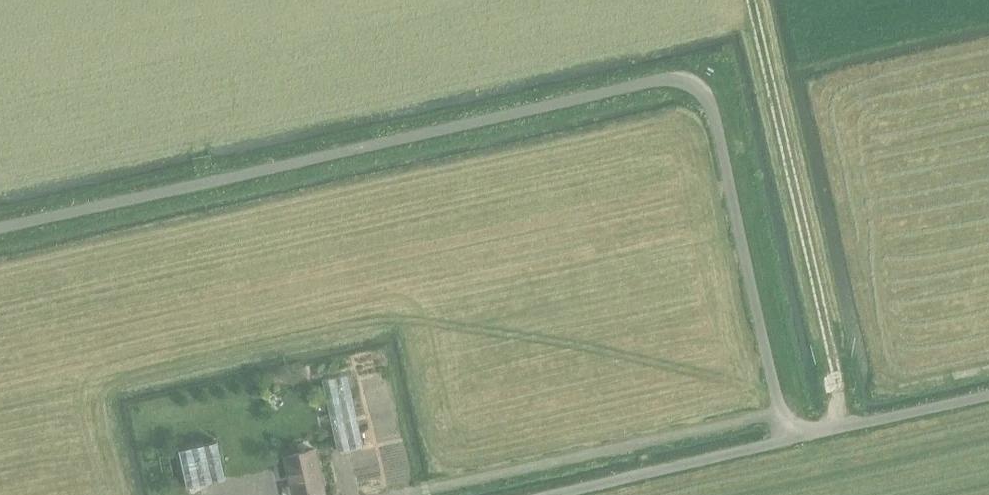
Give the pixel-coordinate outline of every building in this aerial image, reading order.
[(347,374),(322,380),(338,450),(363,444),(347,374)] [(216,439),(178,448),(187,486),(225,477),(216,439)] [(323,493),(314,451),(285,457),(294,494),(313,494),(323,493)]
